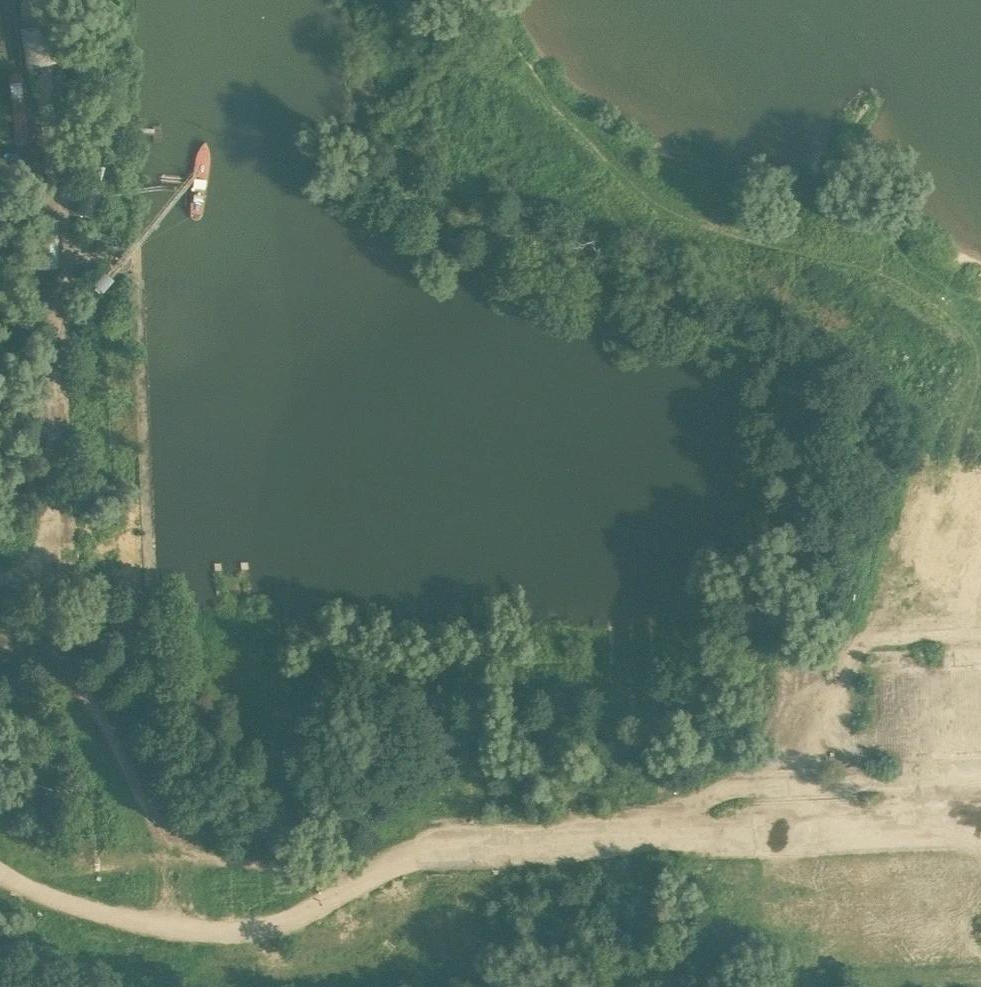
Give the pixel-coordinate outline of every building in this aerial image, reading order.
[(52,27),(20,32),(27,70),(58,65),(52,27)]
